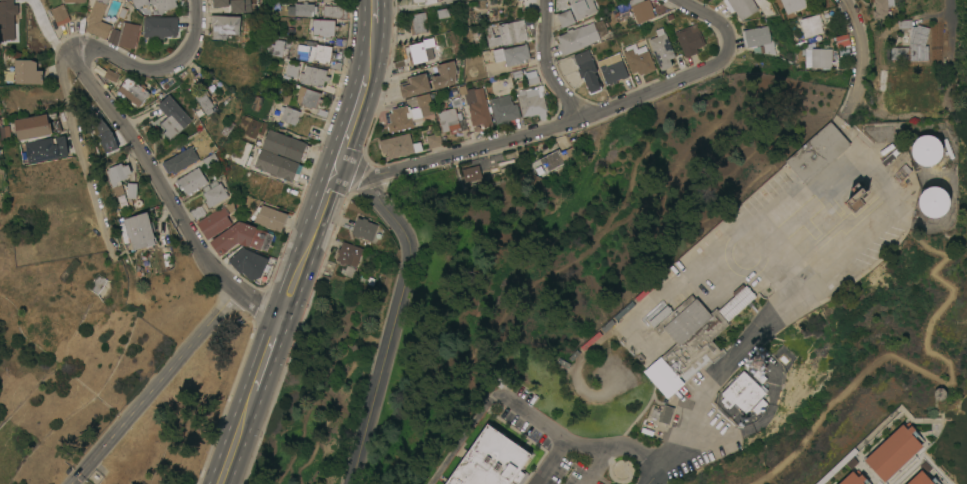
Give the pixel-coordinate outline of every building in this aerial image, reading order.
[(3,47),(0,46),(0,1),(0,0),(13,0),(14,13),(13,13),(14,23),(7,23),(7,37),(4,37),(5,44),(3,47)] [(87,19),(95,0),(108,0),(106,4),(107,5),(101,21),(108,24),(109,21),(115,24),(113,28),(110,27),(106,40),(96,36),(97,35),(85,30),(88,23),(87,23),(88,20),(87,19)] [(135,8),(132,0),(175,0),(177,6),(159,13),(151,15),(147,3),(135,8)] [(212,8),(211,0),(227,0),(228,7),(212,8)] [(231,14),(230,0),(250,0),(251,12),(244,13),(231,14)] [(571,5),(569,0),(592,0),(597,11),(576,20),(572,11),(574,10),(572,5),(571,5)] [(630,6),(628,0),(644,0),(650,0),(653,9),(652,9),(655,16),(638,23),(631,6),(630,6)] [(730,12),(724,0),(752,0),(758,10),(741,20),(735,10),(730,12)] [(787,14),(781,0),(810,0),(811,3),(787,14)] [(872,1),(872,0),(900,0),(901,5),(888,6),(888,9),(890,9),(891,17),(874,19),(873,10),(875,10),(874,1),(872,1)] [(303,4),(303,1),(307,2),(307,4),(313,4),(313,6),(316,7),(316,14),(313,14),(313,16),(294,16),(294,4),(303,4)] [(70,21),(57,26),(50,9),(63,3),(70,21)] [(322,18),(322,5),(328,6),(328,4),(330,4),(330,6),(342,6),(342,8),(346,8),(345,18),(342,18),(342,19),(322,18)] [(481,22),(479,10),(485,10),(485,8),(496,6),(498,20),(481,22)] [(557,14),(570,9),(575,22),(562,28),(557,14)] [(425,12),(427,21),(423,22),(425,32),(412,34),(409,21),(412,21),(411,14),(425,12)] [(822,24),(821,25),(823,32),(805,37),(800,19),(819,13),(822,24)] [(239,17),(239,35),(228,35),(228,39),(226,39),(226,40),(212,40),(213,27),(210,27),(211,16),(239,17)] [(177,17),(178,33),(177,33),(177,36),(163,37),(163,39),(160,39),(160,36),(144,37),(144,17),(177,17)] [(524,19),(528,39),(502,45),(502,44),(488,47),(486,35),(494,34),(494,37),(500,35),(498,25),(501,24),(524,19)] [(911,35),(909,35),(910,33),(908,33),(910,27),(898,29),(897,21),(911,19),(912,25),(917,27),(918,25),(929,27),(924,47),(928,47),(928,60),(901,60),(901,58),(891,58),(891,46),(909,47),(909,41),(911,35)] [(334,26),(338,27),(337,31),(334,31),(333,37),(329,37),(329,39),(322,38),(322,36),(310,36),(311,20),(334,21),(334,26)] [(135,49),(119,45),(124,22),(140,25),(135,49)] [(565,55),(565,53),(563,55),(558,44),(560,43),(557,37),(567,32),(566,31),(572,28),(573,30),(583,25),(583,26),(593,22),(600,39),(565,55)] [(675,32),(696,23),(705,44),(696,48),(698,52),(686,57),(675,32)] [(768,25),(770,35),(771,34),(773,42),(756,45),(756,47),(752,47),(752,46),(747,47),(747,46),(745,47),(742,30),(768,25)] [(675,56),(670,59),(671,63),(673,62),(674,64),(661,69),(654,53),(653,53),(652,51),(653,50),(648,39),(658,35),(656,30),(662,27),(664,33),(665,32),(675,56)] [(111,29),(113,30),(113,28),(122,31),(117,45),(107,41),(111,29)] [(848,33),(851,44),(838,47),(835,36),(848,33)] [(423,41),(422,39),(433,37),(435,45),(436,45),(439,55),(437,57),(427,60),(428,61),(410,65),(408,52),(410,52),(409,45),(423,41)] [(331,53),(335,54),(334,58),(330,58),(329,63),(325,62),(325,64),(317,63),(317,61),(313,60),(313,62),(295,59),(295,60),(264,55),(266,44),(274,45),(275,40),(315,47),(316,44),(332,47),(331,53)] [(493,50),(503,48),(503,49),(524,44),(524,43),(527,43),(530,58),(525,59),(526,61),(523,62),(506,66),(505,59),(495,62),(493,50)] [(652,60),(653,60),(654,63),(653,63),(655,69),(644,74),(644,73),(640,74),(639,72),(638,73),(637,71),(631,73),(623,52),(626,50),(625,47),(635,43),(637,48),(645,45),(647,50),(648,50),(652,60)] [(832,48),(831,67),(811,67),(811,48),(832,48)] [(588,49),(597,71),(595,72),(599,83),(601,82),(602,87),(601,88),(601,89),(591,93),(590,90),(589,90),(583,77),(581,78),(577,69),(579,68),(573,55),(588,49)] [(618,52),(628,76),(622,79),(622,78),(616,80),(617,82),(613,84),(612,81),(607,84),(597,61),(618,52)] [(36,70),(43,70),(42,84),(15,83),(15,72),(14,72),(14,59),(30,59),(37,62),(36,70)] [(454,60),(456,68),(456,73),(455,74),(456,75),(455,84),(434,88),(431,77),(437,75),(438,76),(440,75),(439,71),(438,71),(436,65),(454,60)] [(299,66),(296,78),(284,75),(287,63),(299,66)] [(311,68),(311,67),(327,71),(325,76),(329,77),(328,83),(324,82),(323,87),(319,86),(318,87),(309,85),(309,86),(300,83),(300,81),(298,80),(299,73),(303,74),(305,66),(311,68)] [(887,90),(887,69),(876,69),(876,90),(887,90)] [(402,98),(398,84),(407,82),(406,78),(426,73),(431,90),(402,98)] [(117,91),(128,77),(140,86),(141,84),(146,88),(144,90),(149,94),(138,108),(117,91)] [(509,88),(507,78),(491,83),(493,92),(509,88)] [(523,117),(517,96),(518,96),(518,90),(524,89),(525,91),(538,88),(537,85),(542,84),(543,91),(541,91),(543,96),(547,110),(523,117)] [(320,94),(318,99),(322,100),(320,105),(317,104),(315,109),(311,108),(311,109),(303,107),(304,105),(295,102),(297,97),(295,96),(299,86),(320,94)] [(492,125),(484,127),(485,130),(474,132),(470,118),(471,117),(468,107),(471,106),(470,103),(477,101),(474,89),(483,87),(492,125)] [(194,97),(203,91),(205,94),(207,93),(209,96),(207,97),(213,106),(211,108),(214,112),(207,116),(194,97)] [(434,114),(422,117),(420,107),(418,108),(415,96),(429,93),(434,114)] [(490,98),(509,94),(511,101),(512,101),(513,104),(517,103),(520,117),(496,123),(490,98)] [(262,98),(256,112),(248,108),(254,95),(262,98)] [(173,139),(172,138),(169,140),(163,133),(166,131),(160,125),(167,118),(157,106),(168,96),(186,116),(185,117),(190,123),(173,139)] [(390,132),(389,130),(388,130),(387,126),(388,126),(387,123),(391,122),(388,114),(392,113),(391,109),(407,105),(409,112),(406,113),(408,118),(412,117),(414,126),(390,132)] [(297,119),(298,119),(297,124),(295,123),(294,126),(291,125),(289,132),(286,131),(287,130),(285,129),(285,127),(276,124),(277,119),(280,120),(281,115),(280,115),(281,113),(282,113),(285,107),(286,106),(290,108),(290,109),(300,112),(297,119)] [(437,112),(455,107),(456,113),(459,112),(461,118),(465,118),(467,129),(461,130),(459,130),(458,129),(457,129),(457,128),(449,130),(450,131),(442,133),(437,112)] [(49,123),(51,123),(53,134),(18,140),(14,120),(47,114),(49,123)] [(806,184),(786,161),(830,121),(851,144),(806,184)] [(306,144),(306,146),(309,147),(303,163),(299,162),(299,163),(261,148),(268,130),(306,144)] [(409,132),(412,143),(420,141),(422,150),(401,156),(401,154),(397,155),(397,156),(390,158),(388,152),(383,153),(382,150),(381,150),(378,141),(409,132)] [(442,145),(429,148),(426,136),(439,132),(442,145)] [(932,165),(931,165),(927,165),(924,165),(921,164),(918,163),(916,160),(914,158),(913,155),(912,153),(912,150),(912,147),(913,144),(915,141),(917,139),(919,137),(922,135),(924,135),(927,134),(930,135),(933,136),(936,137),(938,139),(940,142),(942,145),(942,146),(943,150),(942,153),(941,156),(940,159),(938,161),(935,163),(932,165)] [(27,165),(23,143),(52,138),(53,145),(58,144),(57,137),(64,136),(66,147),(68,158),(27,165)] [(559,149),(560,152),(572,146),(577,156),(544,172),(547,177),(543,179),(536,175),(533,170),(534,170),(530,161),(537,158),(541,166),(542,166),(539,159),(559,149)] [(199,160),(195,162),(195,163),(194,164),(194,163),(186,167),(186,168),(183,170),(173,175),(172,172),(169,174),(167,173),(162,165),(162,163),(166,161),(181,153),(179,149),(182,147),(184,151),(191,147),(199,160)] [(298,164),(298,165),(302,167),(296,183),(292,181),(292,182),(275,176),(254,167),(261,149),(298,164)] [(214,153),(219,162),(207,169),(202,160),(214,153)] [(131,173),(127,175),(128,177),(120,181),(124,191),(125,191),(125,192),(124,192),(124,193),(115,196),(105,169),(121,163),(122,165),(124,164),(125,166),(128,164),(131,173)] [(466,182),(462,169),(479,165),(482,178),(466,182)] [(187,195),(183,190),(181,191),(175,182),(198,168),(207,183),(187,195)] [(209,209),(205,202),(207,201),(203,194),(205,193),(203,189),(216,181),(218,185),(220,184),(224,189),(225,189),(227,191),(225,192),(228,197),(209,209)] [(137,183),(136,199),(126,198),(127,183),(137,183)] [(940,217),(936,218),(933,218),(930,217),(927,216),(924,214),(922,211),(921,210),(920,207),(919,204),(919,202),(919,199),(920,196),(922,193),(924,190),(927,188),(930,187),(933,186),(934,186),(938,186),(941,187),(944,189),(946,191),(948,194),(950,197),(950,200),(950,203),(950,205),(949,208),(948,211),(945,214),(943,216),(940,217)] [(195,218),(203,213),(199,205),(190,210),(195,218)] [(287,214),(281,233),(253,223),(257,213),(258,214),(261,205),(287,214)] [(224,206),(229,215),(226,216),(231,224),(207,240),(196,224),(224,206)] [(157,243),(132,250),(123,219),(147,212),(157,243)] [(359,236),(359,237),(354,236),(354,234),(352,233),(357,217),(362,219),(363,218),(370,221),(369,222),(378,225),(376,229),(385,232),(381,243),(372,240),(372,241),(359,236)] [(220,257),(210,242),(239,222),(256,228),(256,229),(266,233),(272,236),(266,252),(260,249),(260,250),(249,246),(248,247),(238,244),(220,257)] [(339,263),(340,261),(336,260),(339,252),(337,252),(338,248),(340,249),(343,241),(363,248),(356,267),(354,266),(354,268),(355,269),(352,278),(340,273),(343,264),(339,263)] [(242,248),(269,260),(260,278),(250,281),(242,273),(240,274),(239,273),(238,273),(228,262),(227,261),(242,248)] [(88,288),(98,273),(108,280),(98,295),(88,288)] [(644,371),(652,365),(651,364),(655,361),(656,361),(677,343),(665,330),(660,335),(654,328),(692,294),(696,299),(697,298),(710,313),(717,307),(719,310),(735,295),(732,292),(742,283),(745,286),(746,285),(756,296),(751,301),(754,304),(750,307),(748,304),(728,321),(730,323),(712,340),(722,351),(718,355),(720,357),(713,363),(710,359),(684,382),(685,383),(668,398),(644,371)] [(643,318),(640,314),(658,298),(662,302),(643,318)] [(654,327),(649,321),(668,305),(670,307),(670,306),(671,307),(671,308),(673,310),(654,327)] [(571,363),(569,368),(558,362),(561,357),(564,359),(564,357),(562,356),(563,351),(575,355),(574,360),(569,358),(568,361),(571,363)] [(744,370),(759,386),(761,384),(768,390),(750,408),(751,409),(749,411),(749,410),(746,413),(735,402),(729,408),(728,407),(727,408),(723,404),(724,404),(721,401),(724,397),(722,395),(723,394),(722,393),(744,370)] [(750,411),(758,415),(765,402),(757,397),(750,411)] [(669,424),(658,421),(664,404),(675,408),(669,424)] [(652,435),(639,431),(642,421),(655,425),(652,435)] [(513,480),(510,483),(446,483),(488,423),(532,454),(520,470),(525,474),(518,483),(513,480)] [(903,423),(923,445),(885,482),(864,460),(903,423)] [(863,481),(866,483),(838,483),(853,470),(855,472),(857,469),(866,478),(863,481)] [(922,469),(936,483),(906,483),(922,469)]
